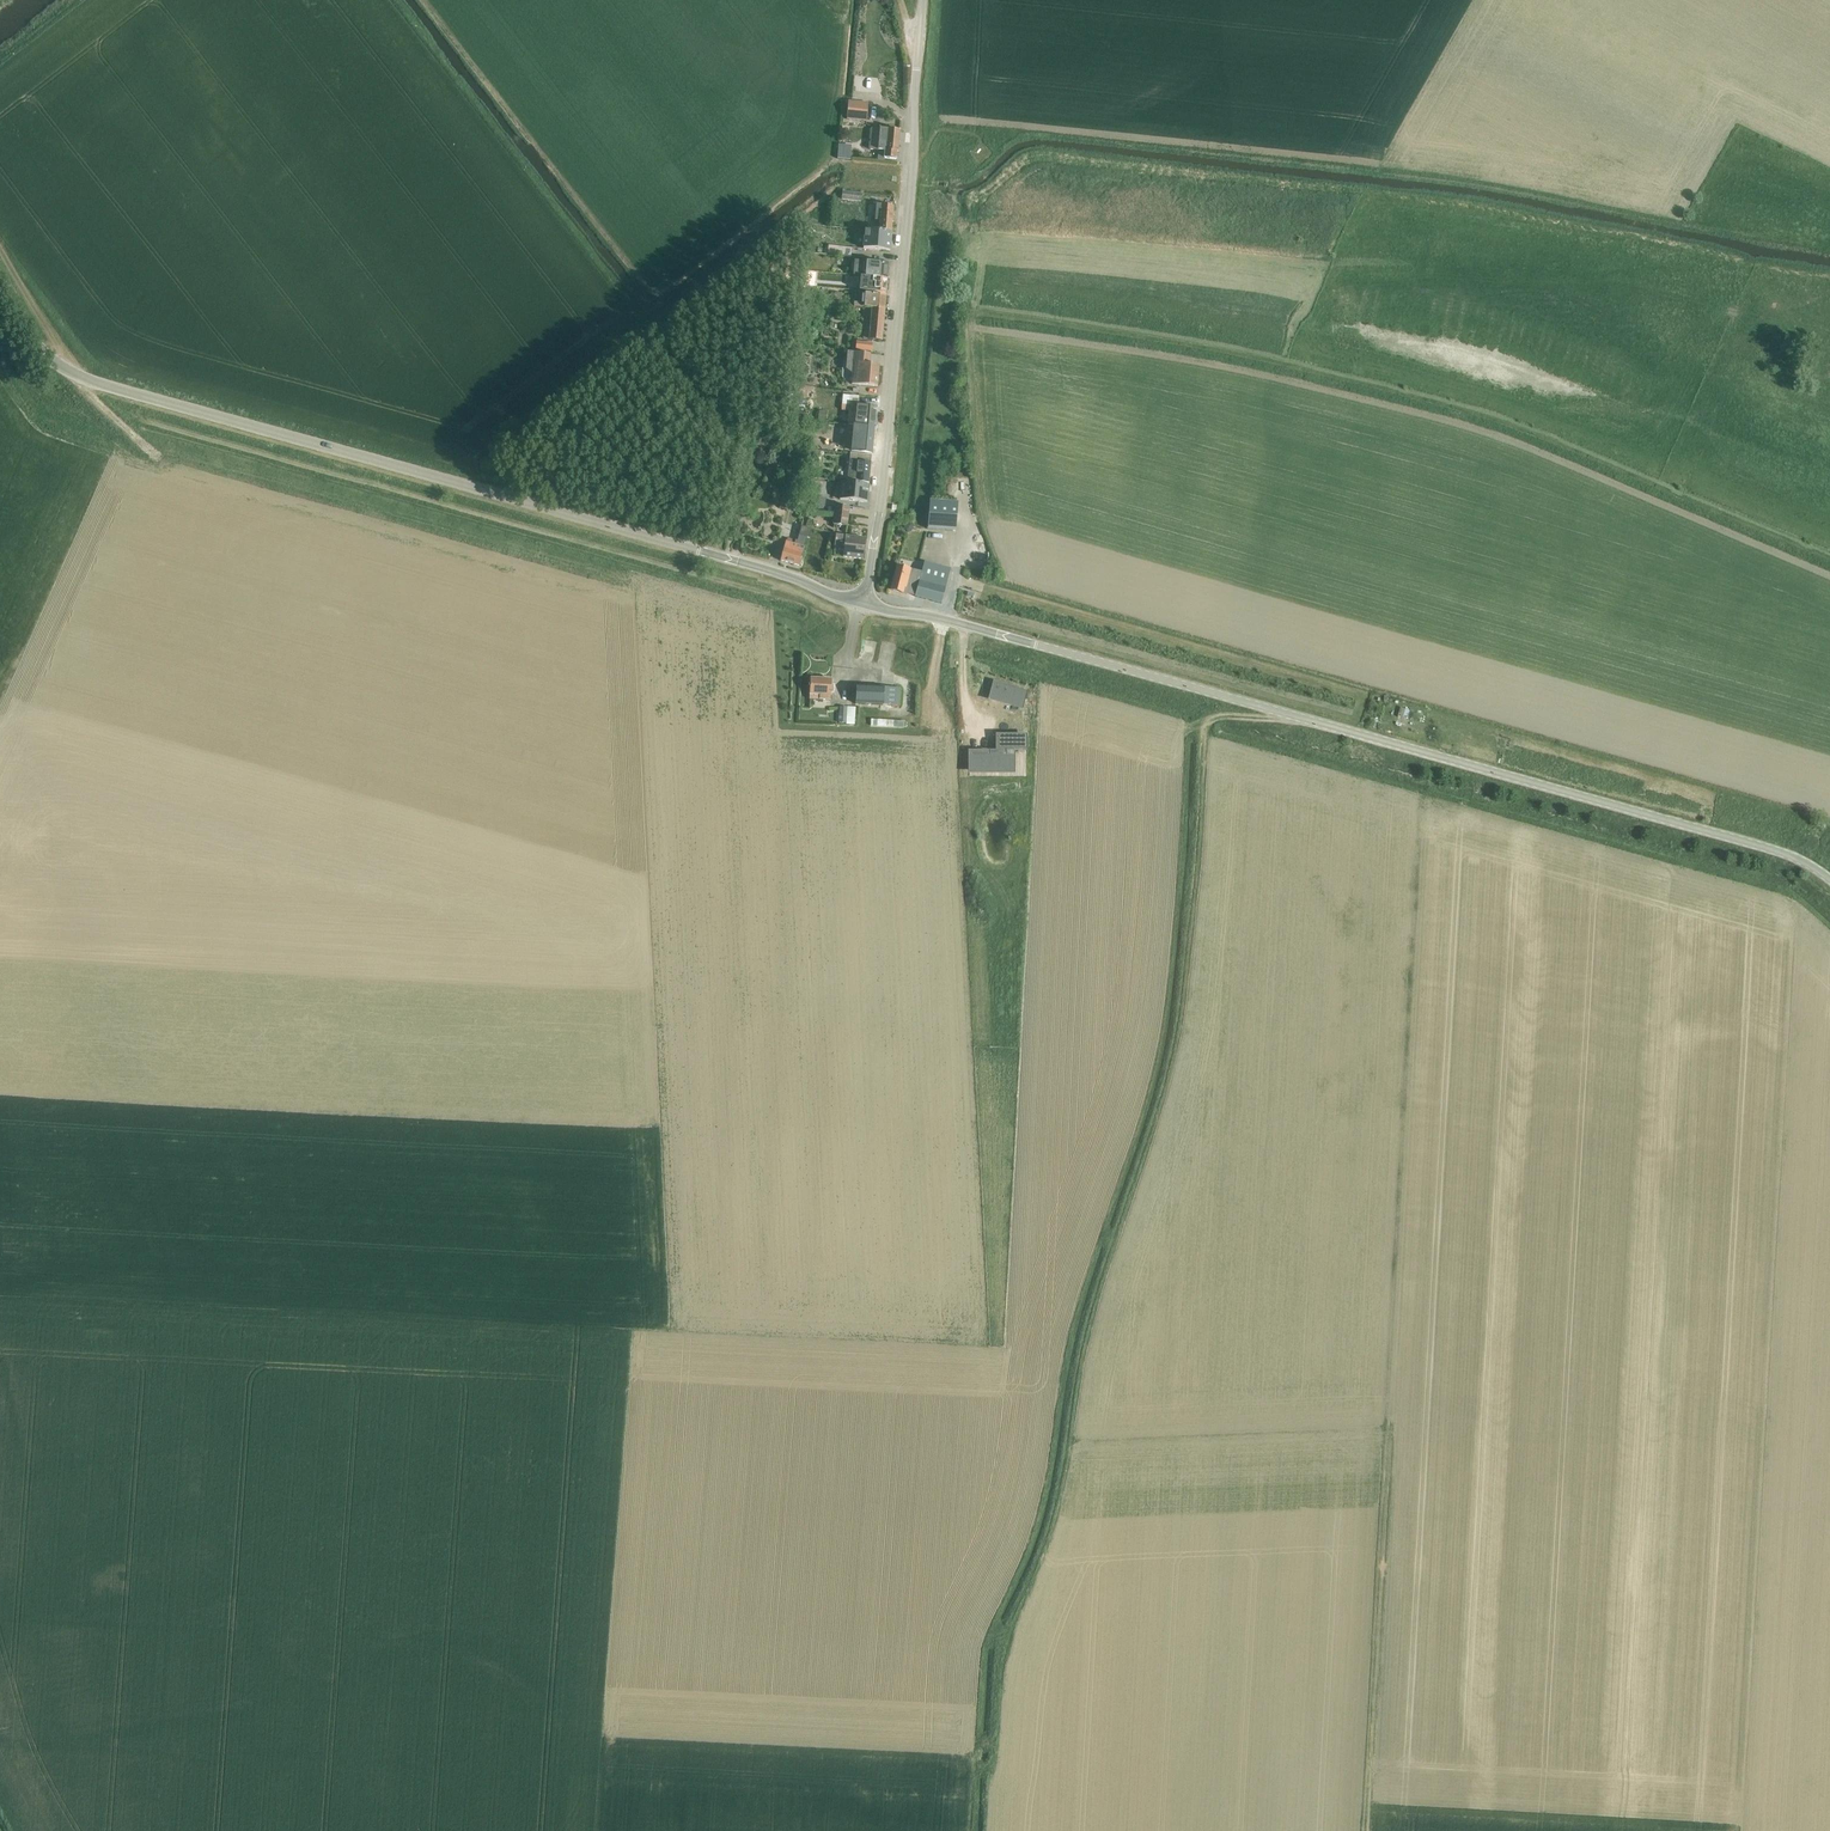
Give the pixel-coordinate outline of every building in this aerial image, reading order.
[(846,119),(866,121),(867,103),(848,101),(846,119)] [(898,152),(900,130),(880,129),(872,128),(870,149),(878,150),(885,151),(884,158),(896,159),(897,152),(898,152)] [(850,147),(839,146),(838,159),(849,160),(850,147)] [(842,192),(841,201),(861,202),(862,194),(842,192)] [(876,204),(874,231),(879,231),(891,232),(891,228),(893,206),(882,205),(876,204)] [(864,230),(863,249),(874,250),(887,251),(890,252),(890,246),(891,239),(891,232),(879,231),(874,231),(870,231),(864,230)] [(828,246),(827,254),(837,255),(838,247),(828,246)] [(853,276),(861,277),(887,279),(888,265),(865,262),(855,261),(853,276)] [(861,277),(860,283),(867,284),(867,292),(884,293),(886,294),(886,293),(886,290),(887,279),(861,277)] [(831,293),(830,304),(840,305),(841,294),(831,293)] [(855,308),(872,310),(874,310),(885,311),(887,297),(864,295),(863,305),(855,304),(855,308)] [(872,310),(870,340),(882,342),(885,311),(874,310),(872,310)] [(858,343),(857,351),(872,353),(873,345),(858,343)] [(851,385),(878,387),(878,385),(879,381),(879,378),(880,366),(868,366),(869,355),(847,353),(846,370),(852,374),(851,385)] [(855,426),(861,426),(874,427),(876,407),(858,405),(859,397),(844,395),(843,405),(857,406),(855,426)] [(874,427),(861,426),(859,451),(871,452),(874,427)] [(850,453),(847,480),(856,481),(868,482),(871,455),(870,455),(850,453)] [(775,483),(779,474),(769,470),(765,478),(775,483)] [(866,502),(868,484),(841,481),(839,499),(866,502)] [(781,508),(792,511),(796,494),(786,491),(781,508)] [(811,498),(810,507),(824,508),(825,499),(811,498)] [(928,529),(955,531),(958,503),(930,501),(928,529)] [(836,506),(834,525),(847,527),(849,508),(836,506)] [(786,542),(781,561),(799,567),(806,542),(806,540),(807,538),(799,536),(797,541),(795,541),(794,545),(786,542)] [(835,546),(844,547),(843,557),(863,560),(866,539),(836,536),(835,546)] [(915,597),(942,604),(950,570),(924,563),(921,574),(916,595),(915,597)] [(908,593),(916,595),(921,574),(913,572),(897,567),(891,590),(903,594),(907,595),(908,593)] [(810,699),(830,701),(831,680),(811,679),(810,699)] [(992,692),(990,698),(1006,702),(1017,705),(1022,706),(1027,691),(994,683),(992,692)] [(856,704),(899,706),(900,689),(856,686),(856,704)] [(839,723),(847,724),(847,708),(840,707),(839,723)] [(855,708),(847,708),(847,724),(854,724),(855,708)] [(990,714),(989,722),(1000,723),(1000,714),(990,714)] [(872,720),(871,726),(905,728),(906,722),(872,720)] [(997,755),(969,755),(969,771),(991,769),(1014,770),(1014,755),(1006,755),(1006,751),(1026,751),(1026,737),(997,737),(997,755)]
